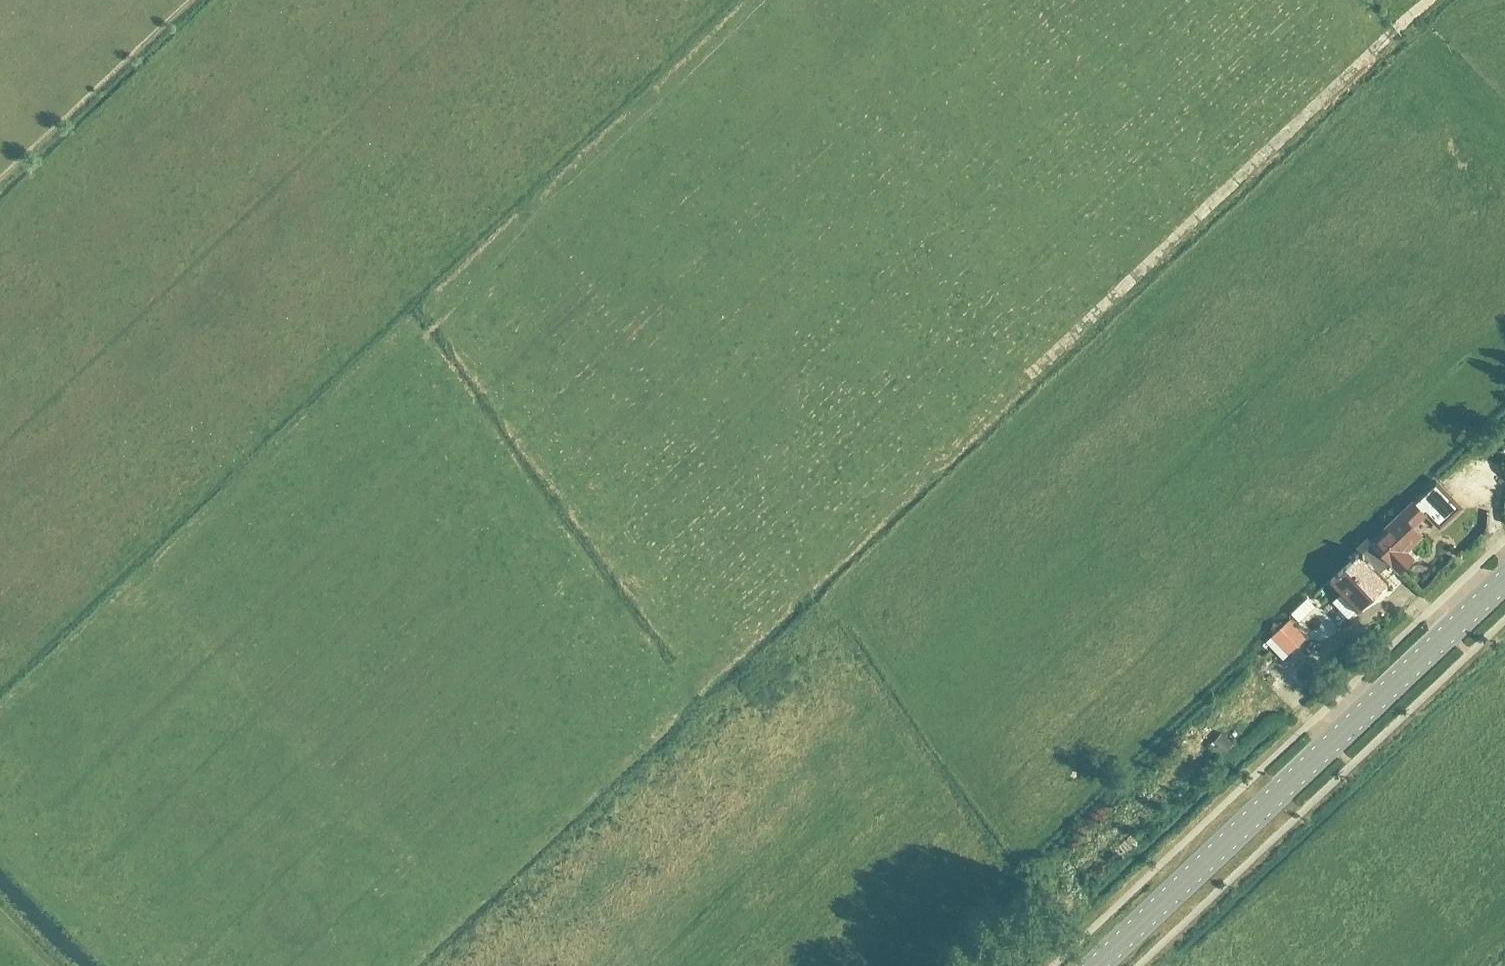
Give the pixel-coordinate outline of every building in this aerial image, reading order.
[(1435,480),(1370,542),(1389,562),(1390,561),(1398,570),(1411,558),(1404,551),(1419,535),(1410,526),(1424,512),(1439,528),(1461,507),(1435,480)] [(1389,562),(1370,542),(1359,552),(1331,579),(1342,591),(1331,602),(1346,618),(1358,607),(1358,608),(1386,581),(1378,573),(1389,562)] [(1308,636),(1289,616),(1271,633),(1289,653),(1308,636)]
